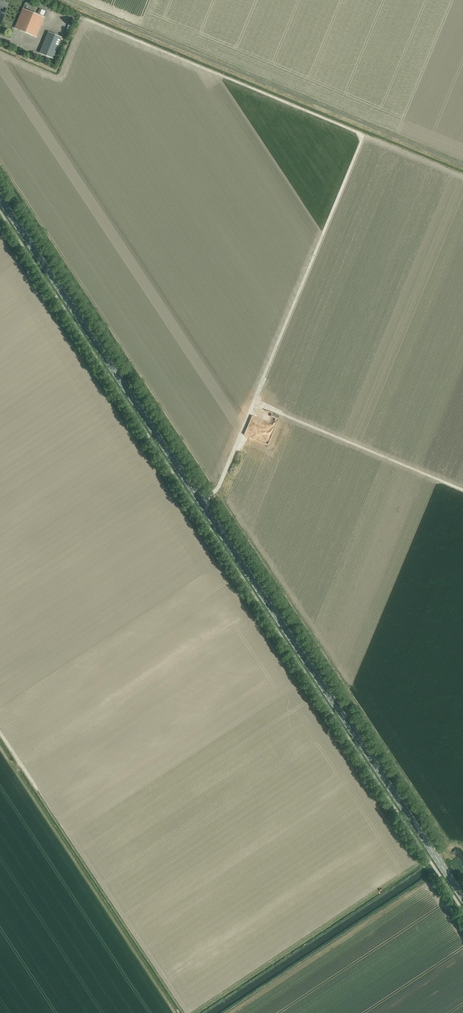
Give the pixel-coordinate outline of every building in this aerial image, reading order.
[(36,37),(44,18),(23,9),(15,28),(36,37)] [(53,59),(62,38),(48,32),(39,53),(53,59)]
